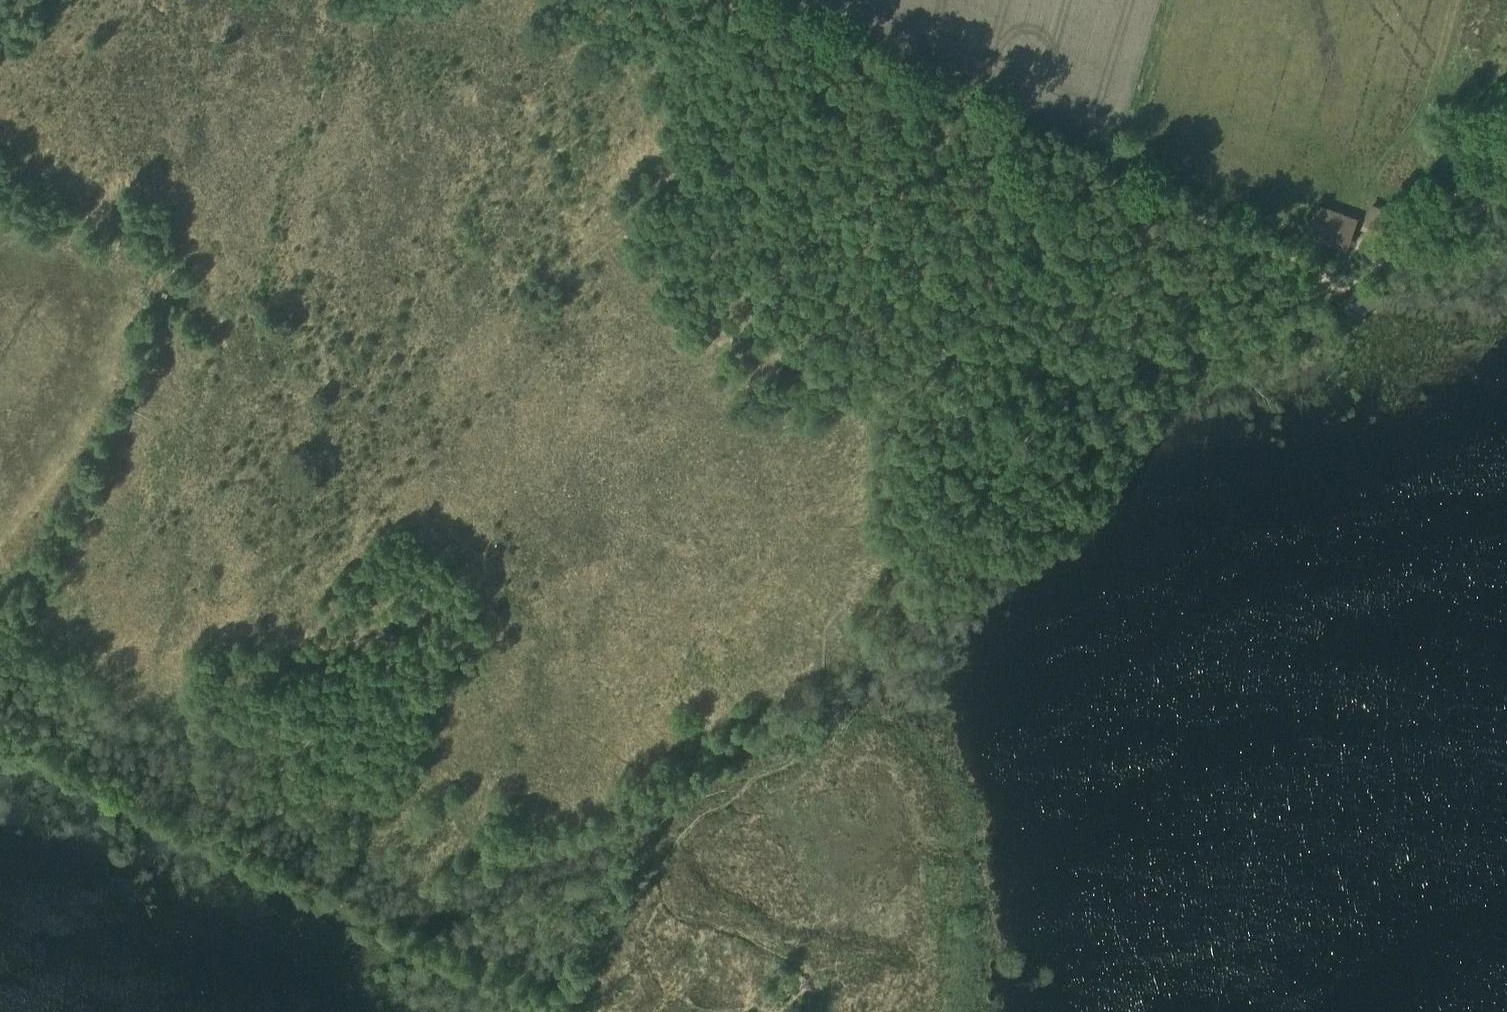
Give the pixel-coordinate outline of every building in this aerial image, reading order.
[(1328,234),(1336,212),(1318,206),(1311,228),(1328,234)] [(1376,210),(1369,207),(1363,225),(1380,230),(1386,213),(1376,210)] [(1355,219),(1336,212),(1328,234),(1347,241),(1355,219)] [(810,994),(805,1009),(813,1011),(818,1011),(823,998),(810,994)]
